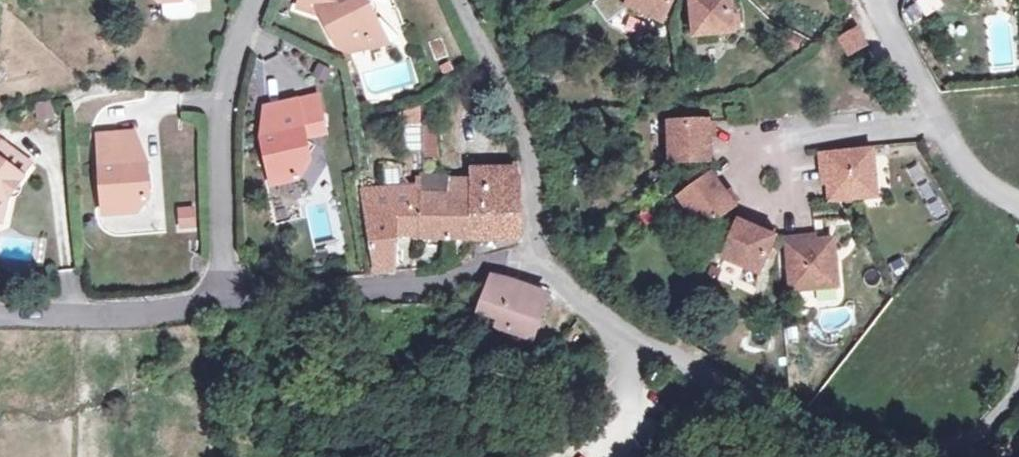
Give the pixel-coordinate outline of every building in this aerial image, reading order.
[(295,7),(322,15),(336,44),(351,48),(369,36),(375,18),(365,0),(297,0),(295,7)] [(673,0),(632,0),(630,6),(663,21),(673,0)] [(697,36),(735,32),(732,0),(693,0),(697,36)] [(916,1),(923,18),(943,9),(939,0),(918,0),(916,1)] [(868,45),(859,28),(841,37),(850,55),(868,45)] [(319,97),(299,101),(305,126),(302,131),(304,140),(327,135),(319,97)] [(299,101),(256,111),(262,138),(252,141),(263,187),(299,180),(309,164),(304,140),(302,131),(305,126),(299,101)] [(51,103),(36,106),(39,121),(54,118),(51,103)] [(441,156),(435,114),(425,125),(427,157),(441,156)] [(713,159),(712,141),(711,121),(674,123),(675,160),(713,159)] [(135,135),(99,137),(104,215),(135,214),(147,200),(144,164),(137,164),(135,135)] [(0,222),(6,200),(31,165),(3,145),(0,143),(0,222)] [(873,149),(823,154),(824,170),(825,182),(831,182),(833,198),(877,194),(873,149)] [(461,178),(461,184),(461,196),(470,202),(468,238),(468,245),(454,263),(507,248),(507,238),(521,238),(519,174),(473,173),(472,178),(461,178)] [(704,229),(735,207),(725,192),(714,175),(683,198),(704,229)] [(461,184),(421,186),(420,236),(468,238),(470,202),(461,196),(461,184)] [(405,213),(405,235),(420,236),(421,186),(363,189),(378,272),(396,270),(396,235),(397,213),(405,213)] [(173,207),(175,232),(196,230),(194,205),(173,207)] [(396,235),(405,235),(405,213),(397,213),(396,235)] [(761,273),(768,255),(776,237),(741,221),(725,257),(761,273)] [(817,242),(817,237),(803,238),(789,239),(793,291),(838,286),(835,241),(817,242)] [(507,238),(507,248),(521,244),(521,238),(507,238)] [(499,326),(511,330),(534,338),(551,294),(516,282),(495,277),(482,310),(493,313),(489,323),(499,326)] [(499,357),(511,330),(499,326),(487,353),(499,357)]
